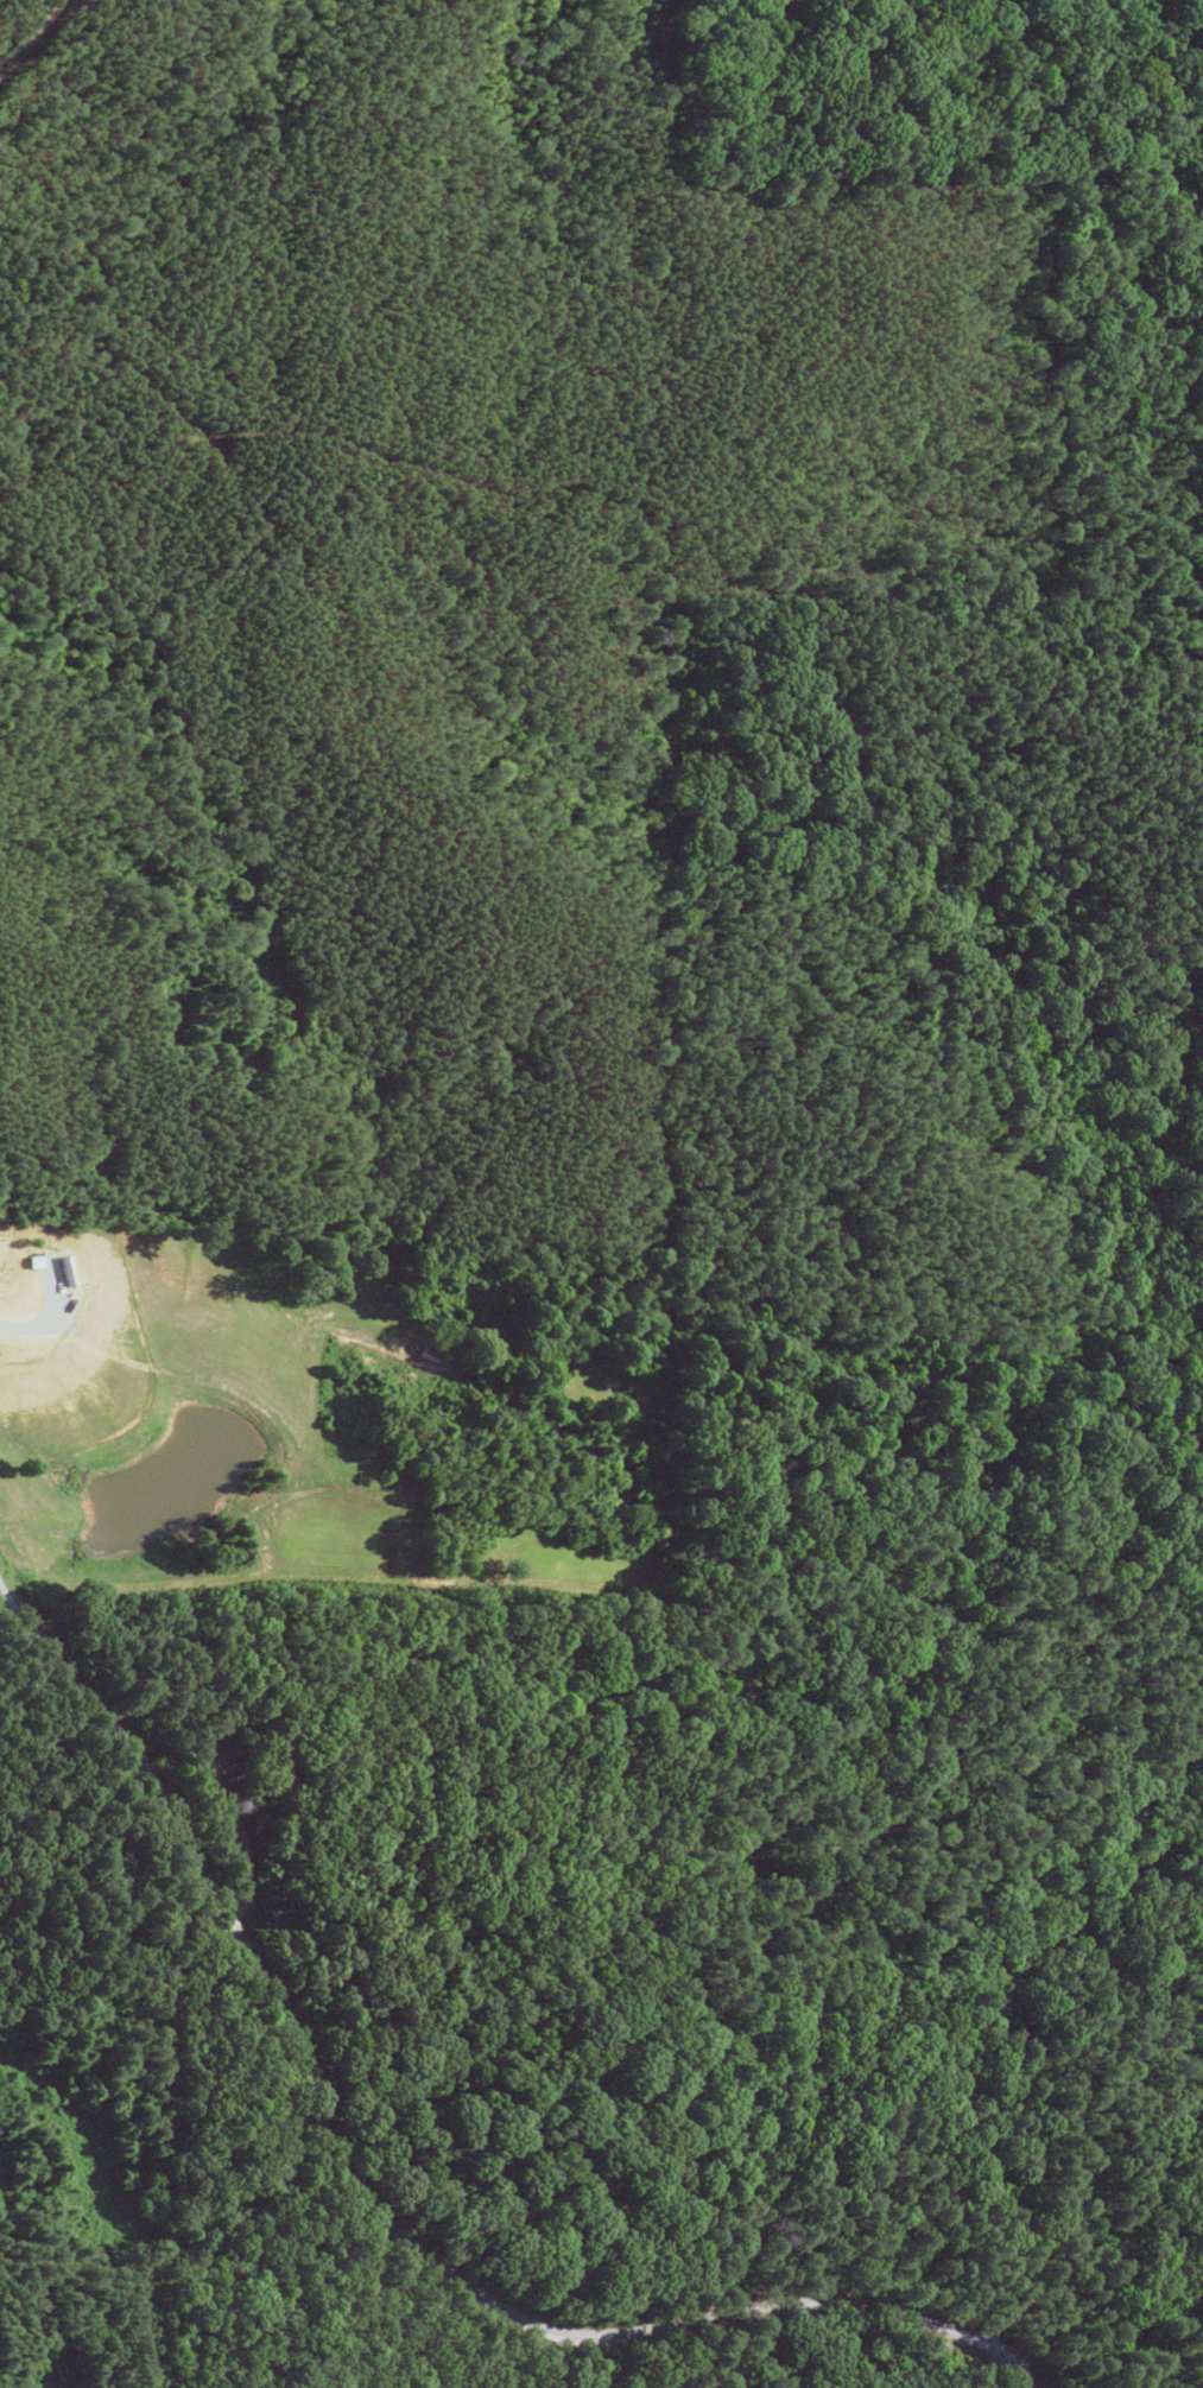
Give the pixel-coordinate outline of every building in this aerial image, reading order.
[(438,1364),(442,1352),(424,1346),(420,1358),(438,1364)]
